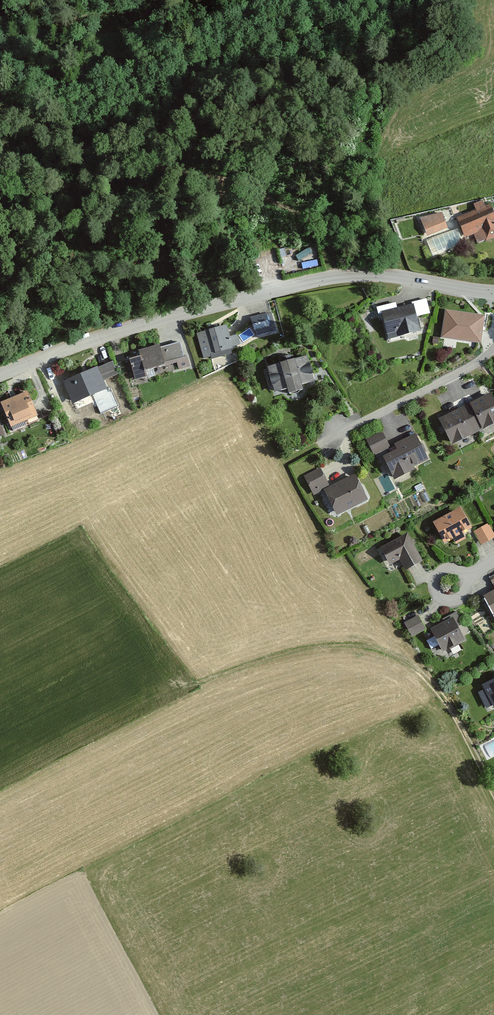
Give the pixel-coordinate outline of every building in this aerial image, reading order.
[(453,216),(459,235),(475,230),(477,239),(493,234),(493,231),(488,208),(481,209),(479,201),(471,204),(473,211),(453,216)] [(439,213),(418,219),(424,235),(444,228),(439,213)] [(394,301),(374,307),(383,339),(416,330),(413,318),(428,314),(424,299),(396,308),(394,301)] [(482,314),(443,309),(439,337),(478,343),(482,314)] [(270,313),(246,316),(249,335),(273,331),(270,313)] [(222,323),(192,332),(201,359),(241,346),(238,335),(227,339),(222,323)] [(137,355),(124,359),(131,381),(144,377),(142,370),(183,358),(178,339),(136,351),(137,355)] [(304,357),(262,367),(268,392),(310,383),(304,357)] [(110,361),(59,382),(68,404),(103,390),(99,381),(116,374),(110,361)] [(0,401),(0,415),(6,428),(33,416),(22,391),(0,401)] [(435,417),(447,444),(493,422),(493,407),(487,393),(435,417)] [(380,431),(364,438),(371,454),(387,447),(380,431)] [(413,433),(391,444),(394,450),(380,458),(391,479),(427,461),(413,433)] [(319,467),(303,475),(309,488),(317,484),(332,516),(364,501),(350,473),(327,484),(319,467)] [(459,507),(430,523),(439,540),(446,536),(451,544),(463,538),(461,534),(470,529),(459,507)] [(486,524),(472,531),(479,545),(493,537),(486,524)] [(404,532),(374,547),(383,565),(397,558),(403,570),(420,562),(404,532)] [(481,595),(493,620),(493,572),(487,576),(493,588),(481,595)] [(415,615),(400,623),(408,638),(423,629),(415,615)] [(451,617),(424,629),(435,653),(462,641),(451,617)] [(477,684),(480,691),(475,693),(485,714),(493,710),(493,677),(477,684)]
